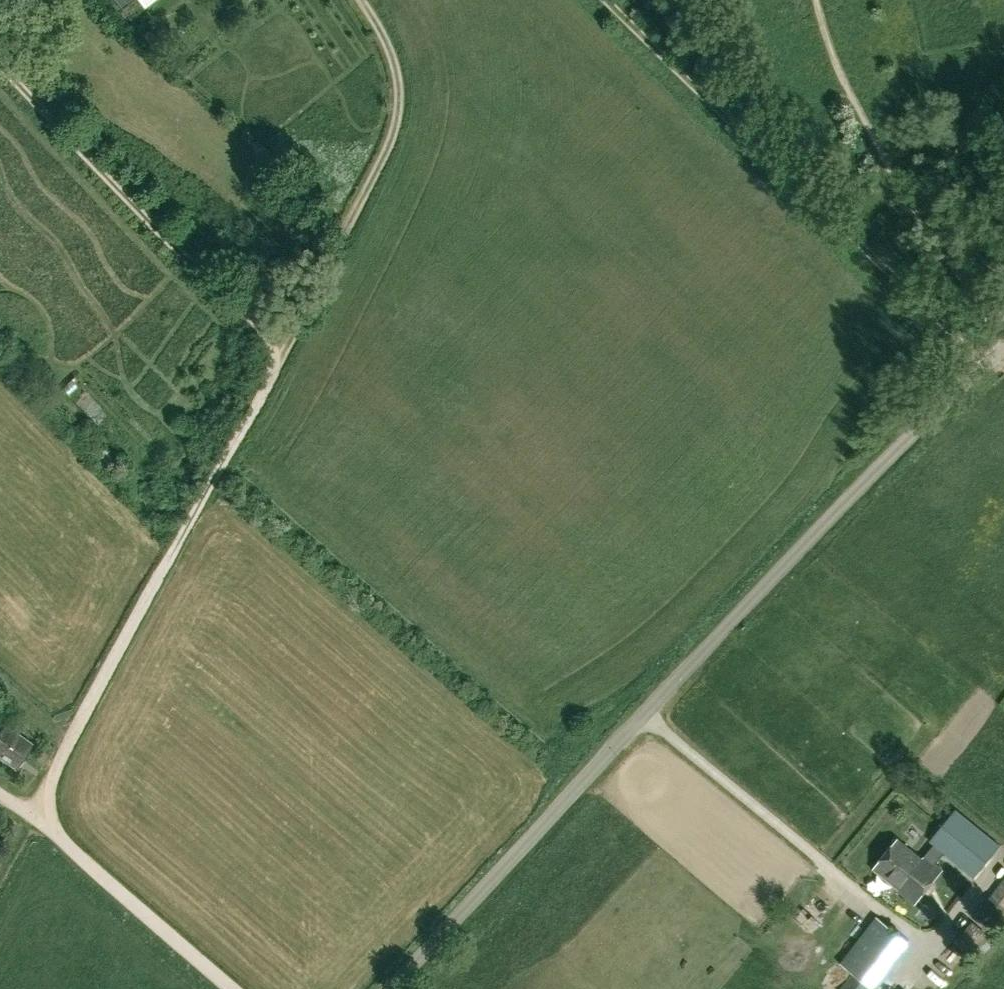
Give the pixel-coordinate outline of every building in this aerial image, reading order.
[(18,765),(33,743),(4,723),(6,721),(0,716),(0,753),(18,765)] [(959,813),(934,845),(943,852),(978,879),(1003,848),(997,843),(959,813)] [(899,839),(875,870),(917,903),(925,893),(931,893),(937,886),(936,879),(944,869),(935,862),(943,852),(934,845),(923,858),(899,839)] [(991,895),(1003,905),(1003,880),(991,895)] [(978,912),(999,930),(1003,923),(1003,905),(991,895),(978,912)] [(875,914),(839,961),(872,986),(908,939),(875,914)] [(989,934),(973,921),(956,941),(971,953),(989,934)] [(840,988),(870,988),(872,987),(853,973),(840,988)]
